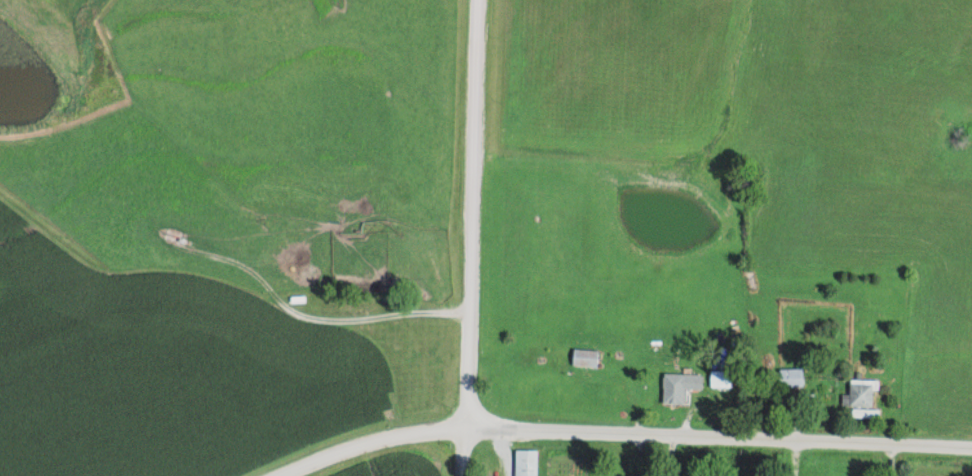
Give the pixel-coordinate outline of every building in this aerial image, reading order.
[(577,366),(600,366),(600,350),(577,350),(577,366)] [(808,387),(808,368),(784,368),(784,387),(808,387)] [(707,389),(707,374),(667,374),(667,404),(689,404),(689,389),(707,389)] [(880,379),(850,379),(850,407),(880,407),(880,379)] [(541,450),(519,450),(519,475),(541,475),(541,450)]
